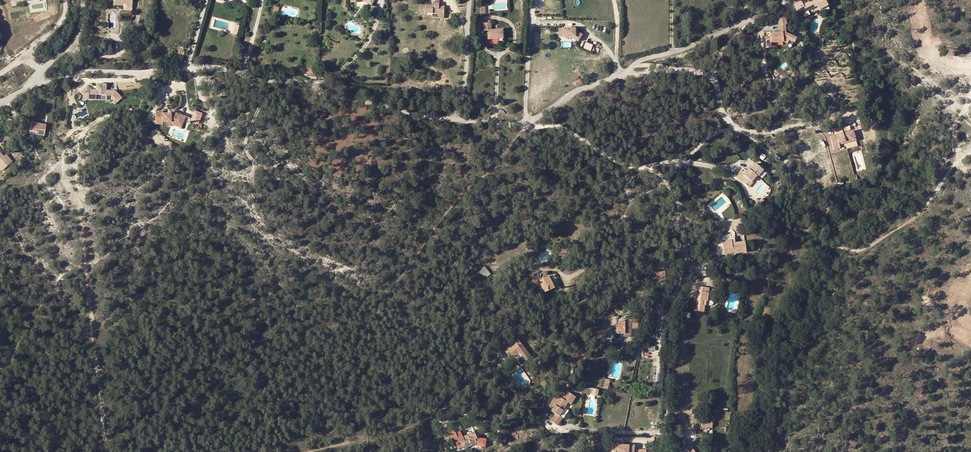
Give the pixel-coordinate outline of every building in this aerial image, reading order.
[(443,17),(444,7),(438,7),(439,0),(430,0),(430,1),(431,1),(432,7),(419,6),(419,15),(424,16),(424,14),(432,14),(432,15),(438,15),(438,16),(443,17)] [(798,16),(807,12),(816,8),(814,4),(818,2),(817,0),(806,5),(803,6),(801,3),(801,2),(793,5),(798,16)] [(823,0),(822,0),(818,2),(814,4),(816,8),(818,11),(827,7),(823,0)] [(776,17),(778,25),(786,23),(784,15),(776,17)] [(502,38),(506,38),(505,29),(495,30),(495,23),(486,24),(486,31),(491,31),(491,39),(502,38)] [(564,28),(564,37),(577,37),(577,39),(579,41),(583,35),(577,31),(577,28),(564,28)] [(770,35),(765,36),(767,45),(771,44),(771,41),(783,40),(787,42),(788,38),(793,41),(796,36),(785,31),(784,28),(779,29),(779,31),(774,32),(770,32),(770,35)] [(584,48),(591,50),(593,45),(586,42),(584,48)] [(310,79),(316,79),(316,76),(316,71),(306,71),(306,77),(310,77),(310,79)] [(117,104),(123,97),(116,91),(110,93),(107,93),(107,91),(107,85),(97,85),(98,91),(93,91),(88,87),(82,95),(89,101),(98,101),(98,96),(107,96),(107,101),(112,100),(117,104)] [(181,126),(185,116),(174,112),(173,114),(171,113),(163,113),(163,111),(155,111),(155,119),(163,119),(163,122),(171,122),(181,126)] [(202,114),(194,111),(190,121),(198,124),(202,114)] [(163,122),(163,119),(155,119),(155,124),(171,124),(180,128),(181,126),(171,122),(163,122)] [(29,136),(44,138),(46,127),(31,125),(29,136)] [(847,140),(847,141),(857,139),(854,130),(831,136),(833,145),(840,144),(839,142),(847,140)] [(5,170),(13,162),(5,155),(4,156),(0,152),(0,167),(2,166),(5,170)] [(755,176),(761,169),(754,163),(748,169),(747,168),(741,174),(744,176),(740,181),(746,186),(750,182),(749,181),(755,175),(755,176)] [(724,255),(747,252),(745,240),(733,242),(732,239),(722,241),(724,255)] [(482,275),(485,278),(491,274),(485,267),(479,271),(482,275)] [(555,288),(548,276),(539,281),(544,293),(555,288)] [(698,301),(696,301),(695,312),(704,313),(705,306),(703,305),(703,301),(708,301),(709,293),(709,288),(697,287),(697,291),(699,291),(698,295),(698,301)] [(711,305),(714,300),(715,293),(709,293),(708,301),(703,301),(703,305),(705,306),(711,305)] [(625,333),(632,333),(632,330),(638,330),(638,320),(629,319),(629,322),(618,322),(617,334),(625,334),(625,333)] [(518,352),(523,357),(526,361),(533,356),(521,339),(518,340),(517,338),(512,341),(513,343),(503,350),(510,358),(513,356),(518,352)] [(513,356),(517,361),(523,357),(518,352),(513,356)] [(562,399),(559,397),(558,400),(555,398),(549,407),(553,409),(552,411),(556,414),(551,421),(557,425),(562,418),(560,416),(569,403),(571,404),(576,397),(567,392),(565,394),(562,399)] [(701,428),(712,428),(711,422),(710,422),(710,419),(706,419),(706,422),(701,422),(701,428)] [(477,444),(475,440),(472,433),(463,437),(463,438),(458,440),(456,434),(454,429),(448,432),(453,443),(452,443),(453,447),(457,446),(459,450),(464,448),(464,449),(477,444)] [(672,447),(681,443),(678,438),(669,443),(672,447)] [(616,444),(615,451),(634,451),(634,449),(634,445),(624,444),(621,444),(616,444)]
